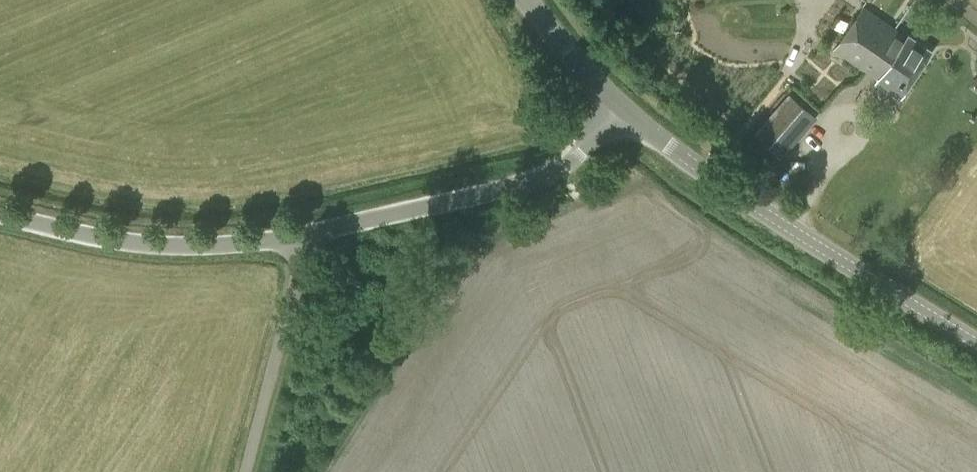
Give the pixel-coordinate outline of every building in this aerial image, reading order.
[(866,70),(895,28),(863,7),(835,48),(866,70)] [(895,28),(866,70),(877,78),(875,81),(899,97),(931,50),(908,34),(906,36),(895,28)] [(782,158),(817,118),(810,111),(821,99),(819,97),(826,88),(807,72),(754,132),(782,158)]
